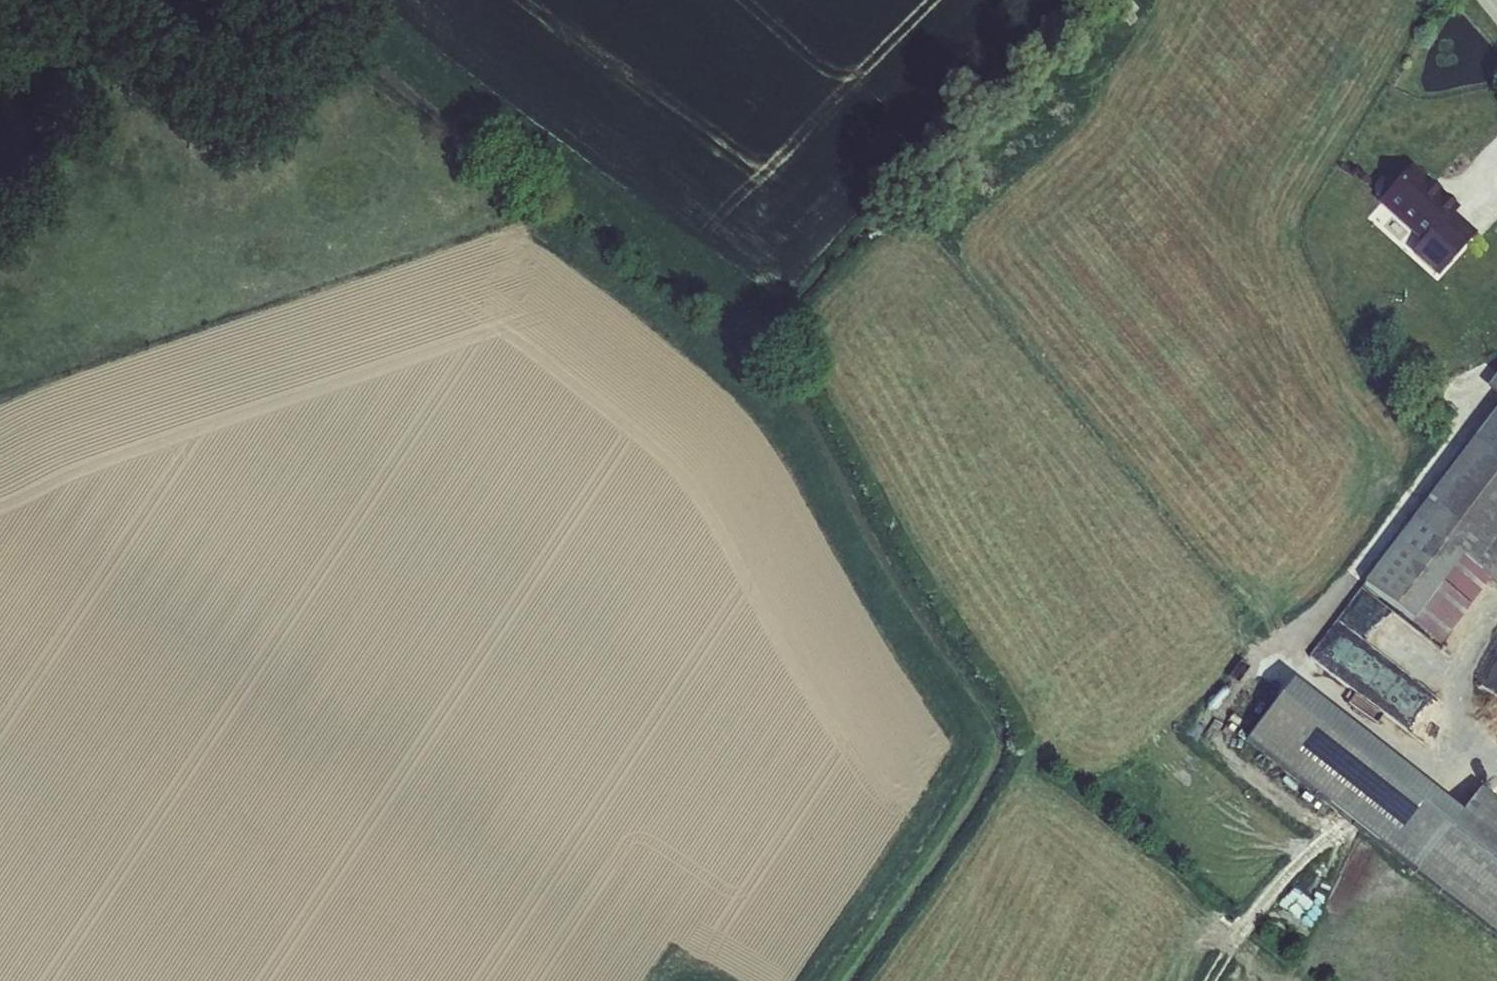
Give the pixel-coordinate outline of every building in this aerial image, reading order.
[(1423,253),(1447,275),(1482,237),(1460,216),(1465,211),(1421,170),(1406,186),(1400,180),(1392,181),(1386,187),(1387,195),(1393,201),(1391,203),(1433,242),(1423,253)] [(1483,442),(1496,453),(1496,425),(1483,442)] [(1483,442),(1375,585),(1424,623),(1472,558),(1496,577),(1496,453),(1483,442)] [(1260,753),(1430,877),(1474,818),(1303,693),(1260,753)] [(1430,877),(1496,925),(1496,794),(1493,791),(1474,818),(1430,877)]
